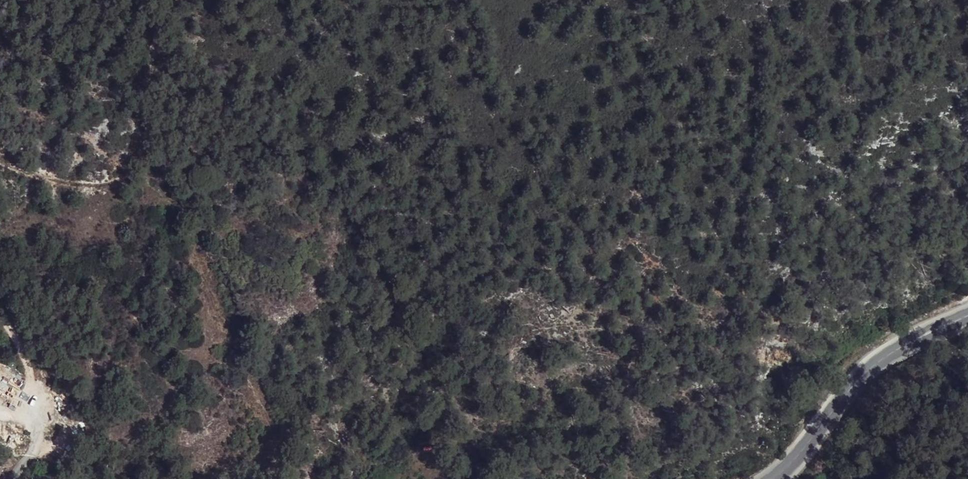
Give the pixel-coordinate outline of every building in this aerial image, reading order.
[(967,284),(967,271),(957,274),(961,286),(967,284)]
